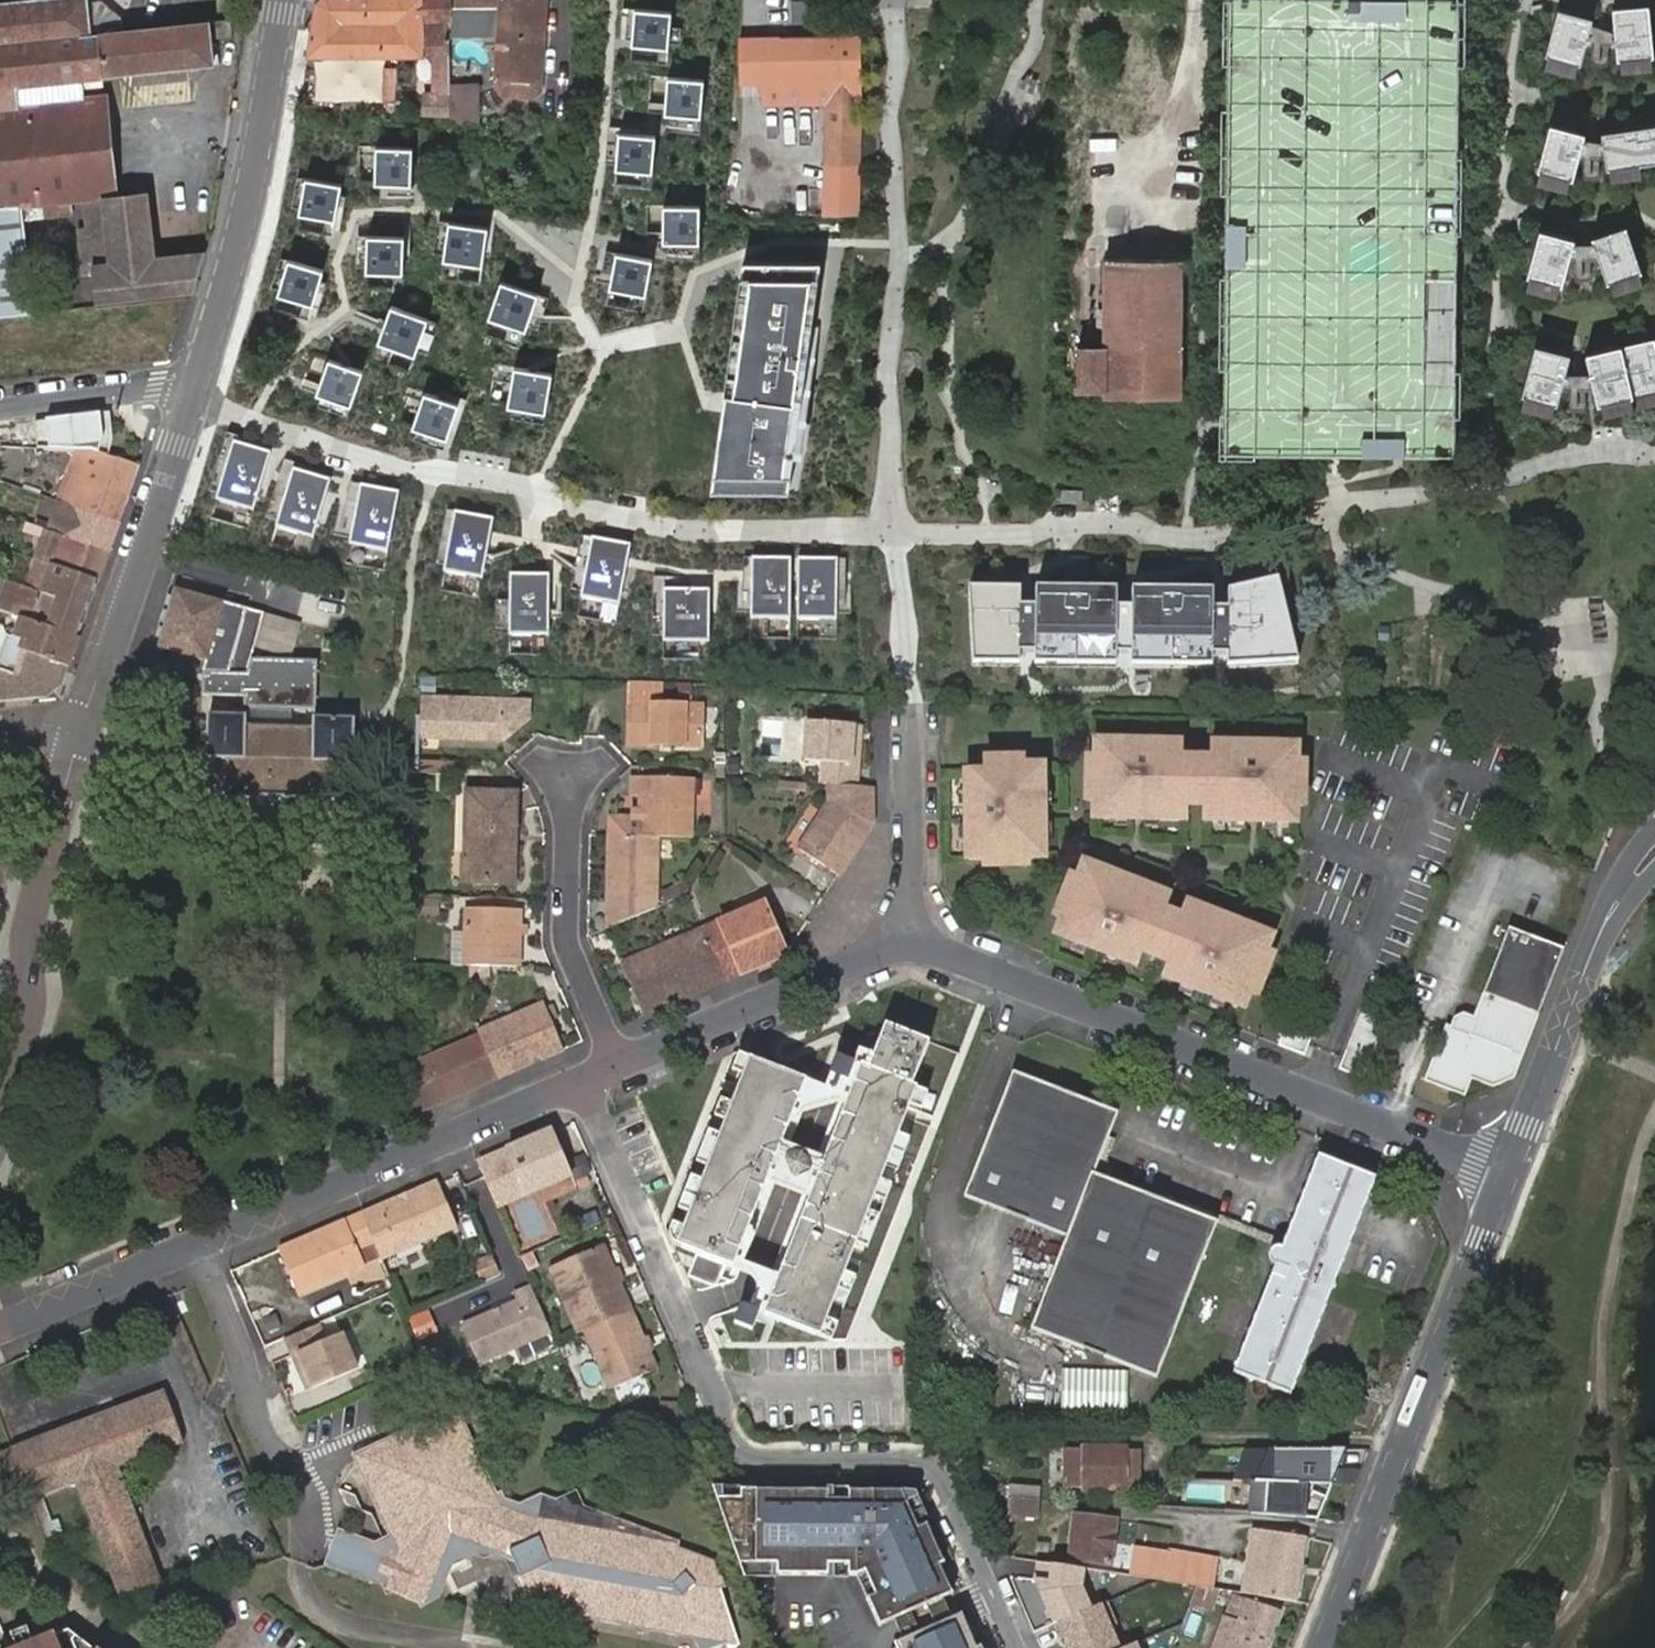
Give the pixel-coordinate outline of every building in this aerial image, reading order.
[(96,306),(155,299),(184,296),(192,295),(204,255),(203,254),(150,261),(143,197),(112,200),(111,195),(116,194),(104,95),(83,97),(81,76),(211,61),(209,37),(230,34),(228,17),(207,19),(90,32),(86,0),(9,0),(0,1),(0,316),(96,306)] [(306,57),(420,54),(420,34),(428,34),(428,52),(431,52),(448,53),(448,38),(450,0),(320,0),(315,4),(306,57)] [(448,38),(498,38),(495,83),(504,95),(530,96),(539,87),(545,0),(450,0),(448,38)] [(1228,248),(1225,446),(1453,449),(1459,0),(1231,0),(1228,248)] [(1647,7),(1611,10),(1613,34),(1615,46),(1616,62),(1619,62),(1650,59),(1652,58),(1647,7)] [(673,10),(639,10),(639,45),(673,46),(673,10)] [(1592,19),(1557,10),(1544,56),(1547,57),(1577,65),(1579,66),(1585,44),(1590,25),(1592,19)] [(1613,34),(1590,25),(1585,44),(1615,46),(1613,34)] [(834,37),(736,38),(737,81),(764,81),(780,81),(834,80),(864,80),(863,40),(834,40),(834,37)] [(448,53),(431,52),(431,92),(447,93),(448,53)] [(1544,68),(1574,77),(1577,65),(1547,57),(1544,68)] [(1619,62),(1620,73),(1651,70),(1650,59),(1619,62)] [(393,64),(339,64),(338,97),(364,98),(364,113),(392,113),(393,64)] [(188,66),(133,72),(136,84),(188,78),(188,66)] [(706,81),(672,79),(669,113),(704,115),(706,81)] [(864,80),(764,81),(764,104),(831,104),(831,166),(864,166),(864,80)] [(448,125),(477,125),(477,83),(448,83),(448,125)] [(420,114),(446,115),(447,93),(431,92),(421,91),(420,114)] [(1549,124),(1536,170),(1539,171),(1569,179),(1571,179),(1577,156),(1582,140),(1584,133),(1549,124)] [(1600,133),(1601,143),(1603,156),(1605,169),(1607,169),(1638,164),(1654,162),(1654,125),(1600,133)] [(659,138),(624,135),(621,169),(657,171),(659,138)] [(1601,143),(1582,140),(1577,156),(1603,156),(1601,143)] [(415,150),(381,148),(379,181),(413,183),(415,150)] [(1607,169),(1609,180),(1640,176),(1638,164),(1607,169)] [(1539,171),(1535,182),(1566,190),(1569,179),(1539,171)] [(344,186),(310,180),(304,213),(338,219),(344,186)] [(704,207),(669,207),(668,242),(703,243),(704,207)] [(491,228),(453,223),(448,260),(485,265),(491,228)] [(1624,228),(1590,239),(1592,244),(1597,259),(1606,284),(1608,283),(1637,273),(1640,272),(1624,228)] [(1572,238),(1538,229),(1525,275),(1527,276),(1558,284),(1560,285),(1567,259),(1571,244),(1572,238)] [(407,237),(371,237),(370,271),(406,271),(407,237)] [(1592,244),(1571,244),(1567,259),(1597,259),(1592,244)] [(655,260),(621,254),(614,288),(649,294),(655,260)] [(1078,345),(1077,389),(1105,388),(1104,395),(1181,394),(1182,259),(1101,259),(1102,345),(1078,345)] [(326,272),(293,261),(282,295),(315,306),(326,272)] [(729,402),(716,492),(791,492),(824,262),(750,262),(729,402)] [(1608,283),(1611,295),(1641,285),(1637,273),(1608,283)] [(1524,288),(1555,296),(1558,284),(1527,276),(1524,288)] [(541,295),(505,283),(493,319),(530,330),(541,295)] [(431,320),(395,307),(382,341),(418,354),(431,320)] [(1620,346),(1631,397),(1654,391),(1654,351),(1652,338),(1620,346)] [(1568,355),(1534,345),(1520,396),(1522,396),(1553,404),(1555,405),(1559,389),(1563,374),(1568,355)] [(1620,346),(1584,354),(1588,374),(1592,389),(1595,405),(1598,404),(1628,397),(1631,397),(1620,346)] [(365,370),(332,360),(322,393),(354,403),(365,370)] [(556,373),(518,368),(512,406),(550,412),(556,373)] [(1588,374),(1563,374),(1559,389),(1592,389),(1588,374)] [(1631,397),(1633,408),(1654,403),(1654,391),(1631,397)] [(461,404),(427,394),(417,426),(450,437),(461,404)] [(1550,416),(1553,404),(1522,396),(1519,408),(1550,416)] [(1598,404),(1601,416),(1631,409),(1628,397),(1598,404)] [(109,414),(33,423),(36,449),(82,451),(92,451),(107,457),(112,442),(109,414)] [(272,455),(236,444),(220,501),(255,511),(272,455)] [(61,504),(117,524),(127,495),(124,492),(133,465),(107,457),(92,451),(82,451),(61,504)] [(332,484),(296,473),(279,528),(315,539),(332,484)] [(400,494),(363,487),(354,545),(390,551),(400,494)] [(61,504),(55,502),(45,531),(46,531),(107,552),(117,524),(61,504)] [(495,521),(458,514),(446,574),(484,581),(495,521)] [(97,580),(107,552),(46,531),(36,560),(97,580)] [(632,548),(595,540),(583,599),(621,606),(632,548)] [(793,560),(755,559),(753,619),(792,620),(793,560)] [(87,609),(97,580),(36,560),(25,587),(87,609)] [(840,562),(801,561),(800,619),(839,620),(840,562)] [(551,577),(513,577),(512,634),(551,635),(551,577)] [(19,617),(76,637),(87,609),(25,587),(10,582),(0,611),(19,617)] [(1026,590),(974,591),(978,662),(1024,664),(1025,654),(1038,654),(1037,665),(1121,666),(1122,655),(1134,655),(1133,668),(1219,667),(1218,656),(1230,656),(1229,669),(1303,663),(1284,582),(1233,593),(1233,610),(1220,610),(1220,592),(1136,591),(1136,607),(1124,608),(1124,591),(1042,590),(1041,608),(1026,608),(1026,590)] [(263,613),(176,589),(155,671),(247,673),(255,645),(263,613)] [(712,592),(667,592),(666,644),(711,644),(712,592)] [(295,621),(263,613),(255,645),(287,653),(295,621)] [(76,637),(19,617),(12,637),(19,640),(27,643),(14,677),(7,675),(0,673),(0,703),(56,696),(76,637)] [(19,640),(7,675),(14,677),(27,643),(19,640)] [(527,703),(419,699),(418,743),(500,746),(520,728),(527,721),(527,703)] [(663,737),(663,743),(695,744),(697,705),(625,702),(624,742),(654,743),(654,737),(663,737)] [(315,727),(246,725),(246,718),(207,717),(206,760),(225,759),(226,796),(337,798),(338,762),(354,762),(355,721),(315,720),(315,727)] [(825,785),(850,786),(851,766),(842,765),(843,725),(799,724),(798,762),(817,764),(818,785),(824,785),(825,785)] [(842,765),(851,766),(853,725),(843,725),(842,765)] [(1111,734),(1111,743),(1128,743),(1128,735),(1111,734)] [(1144,735),(1144,743),(1160,744),(1161,736),(1144,735)] [(1230,737),(1229,745),(1246,746),(1246,738),(1230,737)] [(1263,738),(1262,746),(1279,746),(1279,738),(1263,738)] [(1109,820),(1123,820),(1123,809),(1140,809),(1139,820),(1153,820),(1178,821),(1178,799),(1195,800),(1194,822),(1228,822),(1244,823),(1244,812),(1261,812),(1261,823),(1277,823),(1296,824),(1297,805),(1305,805),(1306,767),(1298,766),(1298,747),(1279,746),(1262,746),(1246,746),(1229,745),(1210,745),(1210,767),(1179,766),(1180,744),(1160,744),(1144,743),(1128,743),(1111,743),(1092,742),(1091,758),(1083,758),(1082,802),(1090,802),(1090,819),(1109,820)] [(723,769),(723,753),(712,753),(711,768),(722,769),(723,769)] [(438,777),(438,763),(417,763),(417,771),(417,778),(438,777)] [(961,809),(962,825),(962,842),(962,858),(985,858),(985,864),(1023,863),(1023,857),(1042,857),(1042,840),(1041,824),(1041,807),(1041,791),(1041,774),(1016,774),(1015,764),(977,765),(977,776),(961,776),(961,792),(961,809)] [(633,837),(656,837),(687,838),(688,779),(625,778),(624,797),(633,796),(633,811),(627,811),(627,818),(606,817),(605,836),(633,837)] [(866,822),(865,787),(864,787),(850,786),(825,785),(824,785),(823,805),(792,852),(832,878),(864,825),(866,822)] [(1049,791),(1041,791),(1041,807),(1049,807),(1049,791)] [(953,809),(961,809),(961,792),(953,792),(953,809)] [(460,795),(460,858),(469,858),(470,874),(509,873),(509,842),(504,841),(504,836),(510,836),(510,796),(506,796),(460,795)] [(1123,809),(1123,820),(1139,820),(1140,809),(1123,809)] [(1244,823),(1261,823),(1261,812),(1244,812),(1244,823)] [(1123,828),(1123,820),(1109,820),(1109,828),(1123,828)] [(1153,820),(1139,820),(1139,828),(1153,829),(1153,820)] [(1244,823),(1228,822),(1227,830),(1244,831),(1244,823)] [(1277,832),(1277,823),(1261,823),(1260,831),(1277,832)] [(1041,824),(1042,840),(1050,840),(1050,824),(1041,824)] [(962,842),(962,825),(953,825),(954,842),(962,842)] [(633,837),(605,836),(603,928),(640,912),(655,906),(656,837),(633,837)] [(469,858),(460,858),(460,874),(470,874),(469,858)] [(1106,954),(1122,960),(1147,970),(1155,950),(1181,959),(1173,980),(1188,985),(1202,991),(1216,996),(1230,1002),(1245,1007),(1252,989),(1257,991),(1273,951),(1268,949),(1275,930),(1257,924),(1241,918),(1237,928),(1227,924),(1231,914),(1221,910),(1192,899),(1186,914),(1171,908),(1177,893),(1152,883),(1136,877),(1131,890),(1116,884),(1120,872),(1105,865),(1085,858),(1078,875),(1070,872),(1054,913),(1062,917),(1055,935),(1075,942),(1091,949),(1106,954)] [(1107,861),(1105,865),(1120,872),(1123,866),(1107,861)] [(1136,877),(1120,872),(1116,884),(1131,890),(1136,877)] [(1138,872),(1136,877),(1152,883),(1154,878),(1138,872)] [(721,979),(785,951),(763,898),(697,927),(721,979)] [(1223,905),(1221,910),(1231,914),(1233,908),(1223,905)] [(463,908),(461,967),(472,968),(516,969),(519,910),(463,908)] [(1243,913),(1241,918),(1257,924),(1259,919),(1243,913)] [(1241,918),(1231,914),(1227,924),(1237,928),(1241,918)] [(1559,968),(1566,947),(1511,926),(1504,946),(1508,948),(1505,954),(1501,952),(1485,993),(1541,1015),(1556,974),(1550,972),(1553,965),(1559,968)] [(619,961),(642,1013),(676,998),(675,998),(673,992),(683,988),(686,994),(721,979),(697,927),(619,961)] [(1089,953),(1091,949),(1075,942),(1073,948),(1089,953)] [(1120,965),(1122,960),(1106,954),(1104,960),(1119,965),(1120,965)] [(1556,974),(1559,968),(1553,965),(1550,972),(1556,974)] [(1202,991),(1188,985),(1186,991),(1200,996),(1202,991)] [(675,998),(676,998),(686,994),(683,988),(673,992),(675,998)] [(928,1004),(939,1008),(943,996),(932,992),(928,1004)] [(1541,1015),(1485,993),(1476,1016),(1469,1013),(1461,1017),(1458,1026),(1451,1024),(1435,1065),(1427,1085),(1461,1101),(1462,1101),(1472,1079),(1486,1084),(1493,1067),(1517,1075),(1541,1015)] [(1230,1002),(1216,996),(1214,1002),(1228,1007),(1230,1002)] [(538,1003),(479,1028),(481,1031),(500,1074),(524,1064),(522,1059),(529,1056),(531,1061),(559,1050),(538,1003)] [(1291,1019),(1281,1045),(1306,1055),(1316,1029),(1291,1019)] [(405,1076),(403,1117),(427,1106),(465,1090),(462,1084),(470,1081),(472,1087),(500,1074),(481,1031),(423,1056),(424,1056),(427,1064),(405,1076)] [(770,1290),(760,1316),(813,1337),(878,1167),(909,1085),(922,1052),(871,1033),(860,1037),(852,1062),(858,1065),(845,1097),(820,1163),(819,1166),(806,1198),(774,1283),(770,1290)] [(1366,1078),(1372,1060),(1349,1051),(1342,1069),(1366,1078)] [(406,1063),(405,1076),(427,1064),(424,1056),(423,1056),(406,1063)] [(524,1064),(531,1061),(529,1056),(522,1059),(524,1064)] [(834,1056),(827,1073),(844,1079),(852,1062),(834,1056)] [(708,1165),(700,1186),(753,1205),(762,1182),(768,1166),(776,1146),(790,1112),(802,1080),(751,1059),(708,1165)] [(827,1073),(802,1080),(790,1112),(845,1097),(858,1065),(852,1062),(844,1079),(827,1073)] [(1153,1371),(1215,1218),(1163,1198),(1160,1205),(1138,1197),(1141,1189),(1092,1170),(1105,1134),(1115,1108),(1071,1090),(1069,1096),(1050,1088),(1052,1083),(1012,1068),(964,1193),(1003,1209),(1005,1203),(1025,1209),(1021,1215),(1066,1231),(1030,1322),(1084,1344),(1085,1337),(1106,1346),(1104,1352),(1153,1371)] [(462,1084),(465,1090),(472,1087),(470,1081),(462,1084)] [(567,1175),(549,1132),(471,1166),(490,1210),(567,1175)] [(820,1163),(776,1146),(768,1166),(762,1182),(806,1198),(819,1166),(820,1163)] [(1278,1243),(1274,1242),(1269,1244),(1265,1249),(1266,1255),(1268,1257),(1271,1259),(1231,1364),(1291,1386),(1374,1173),(1312,1150),(1282,1233),(1278,1243)] [(354,1217),(367,1245),(375,1263),(450,1230),(429,1184),(392,1201),(354,1217)] [(700,1186),(696,1198),(748,1218),(753,1205),(700,1186)] [(696,1198),(675,1250),(676,1254),(726,1273),(729,1265),(748,1218),(696,1198)] [(354,1217),(272,1252),(273,1254),(293,1297),(358,1268),(351,1253),(367,1245),(354,1217)] [(552,1270),(580,1335),(586,1332),(630,1313),(602,1248),(552,1270)] [(472,1264),(482,1281),(497,1273),(487,1256),(472,1264)] [(729,1265),(726,1273),(766,1288),(755,1315),(760,1316),(770,1290),(774,1283),(768,1281),(729,1265)] [(478,1371),(548,1339),(526,1290),(512,1296),(516,1304),(460,1327),(478,1371)] [(414,1341),(435,1332),(426,1309),(405,1318),(414,1341)] [(748,1332),(755,1315),(740,1309),(733,1327),(735,1327),(748,1332)] [(630,1313),(586,1332),(612,1390),(656,1372),(630,1313)] [(319,1326),(286,1340),(294,1358),(302,1354),(318,1390),(354,1373),(338,1335),(325,1342),(319,1326)] [(302,1354),(294,1358),(309,1394),(318,1390),(302,1354)] [(167,1393),(13,1450),(15,1456),(26,1486),(31,1500),(41,1496),(74,1484),(93,1534),(94,1534),(132,1521),(136,1519),(117,1468),(186,1442),(167,1393)] [(1359,1433),(1371,1433),(1381,1410),(1364,1403),(1352,1430),(1359,1433)] [(386,1518),(394,1537),(380,1544),(386,1547),(374,1580),(394,1587),(391,1594),(424,1606),(438,1598),(450,1563),(474,1552),(487,1558),(494,1553),(504,1555),(509,1552),(535,1606),(577,1613),(578,1615),(580,1617),(584,1619),(588,1618),(591,1616),(637,1624),(640,1627),(645,1628),(650,1627),(652,1626),(674,1634),(736,1646),(741,1646),(721,1589),(726,1585),(723,1576),(720,1576),(716,1561),(678,1547),(583,1513),(576,1498),(562,1506),(546,1500),(523,1510),(505,1505),(500,1497),(495,1499),(455,1417),(362,1459),(386,1518)] [(1124,1488),(1125,1451),(1125,1449),(1083,1449),(1083,1490),(1124,1489),(1124,1488)] [(1336,1450),(1265,1450),(1252,1483),(1289,1484),(1309,1485),(1328,1486),(1335,1468),(1329,1468),(1336,1450)] [(1142,1451),(1125,1451),(1124,1488),(1143,1488),(1142,1451)] [(15,1456),(0,1461),(0,1488),(2,1494),(26,1486),(15,1456)] [(1286,1520),(1289,1484),(1252,1483),(1248,1495),(1246,1517),(1286,1520)] [(1309,1485),(1289,1484),(1286,1520),(1306,1521),(1309,1485)] [(902,1492),(714,1491),(743,1576),(858,1577),(880,1628),(897,1620),(942,1600),(953,1595),(940,1567),(945,1565),(928,1525),(919,1529),(913,1515),(907,1502),(902,1492)] [(31,1500),(54,1559),(71,1553),(58,1523),(51,1525),(41,1496),(31,1500)] [(921,1496),(907,1502),(913,1515),(926,1509),(921,1496)] [(1041,1501),(1009,1498),(1008,1515),(1039,1518),(1041,1501)] [(933,1523),(926,1509),(913,1515),(919,1529),(928,1525),(933,1523)] [(1076,1515),(1069,1559),(1111,1565),(1117,1521),(1076,1515)] [(157,1585),(132,1521),(94,1534),(118,1598),(157,1585)] [(339,1529),(326,1562),(374,1580),(386,1547),(380,1544),(339,1529)] [(1245,1596),(1296,1603),(1307,1538),(1256,1531),(1245,1596)] [(1134,1551),(1130,1577),(1168,1583),(1196,1587),(1214,1591),(1219,1562),(1169,1554),(1168,1557),(1134,1551)] [(1234,1596),(1226,1617),(1242,1622),(1249,1602),(1234,1596)] [(942,1600),(897,1620),(907,1643),(952,1623),(942,1600)] [(1216,1647),(1268,1647),(1281,1614),(1249,1602),(1242,1622),(1226,1617),(1216,1647)] [(1054,1623),(1064,1647),(1118,1647),(1100,1604),(1054,1623)] [(963,1618),(952,1623),(907,1643),(895,1647),(982,1647),(980,1645),(976,1647),(963,1618)] [(65,1633),(33,1645),(26,1630),(13,1636),(19,1647),(85,1647),(65,1633)]
